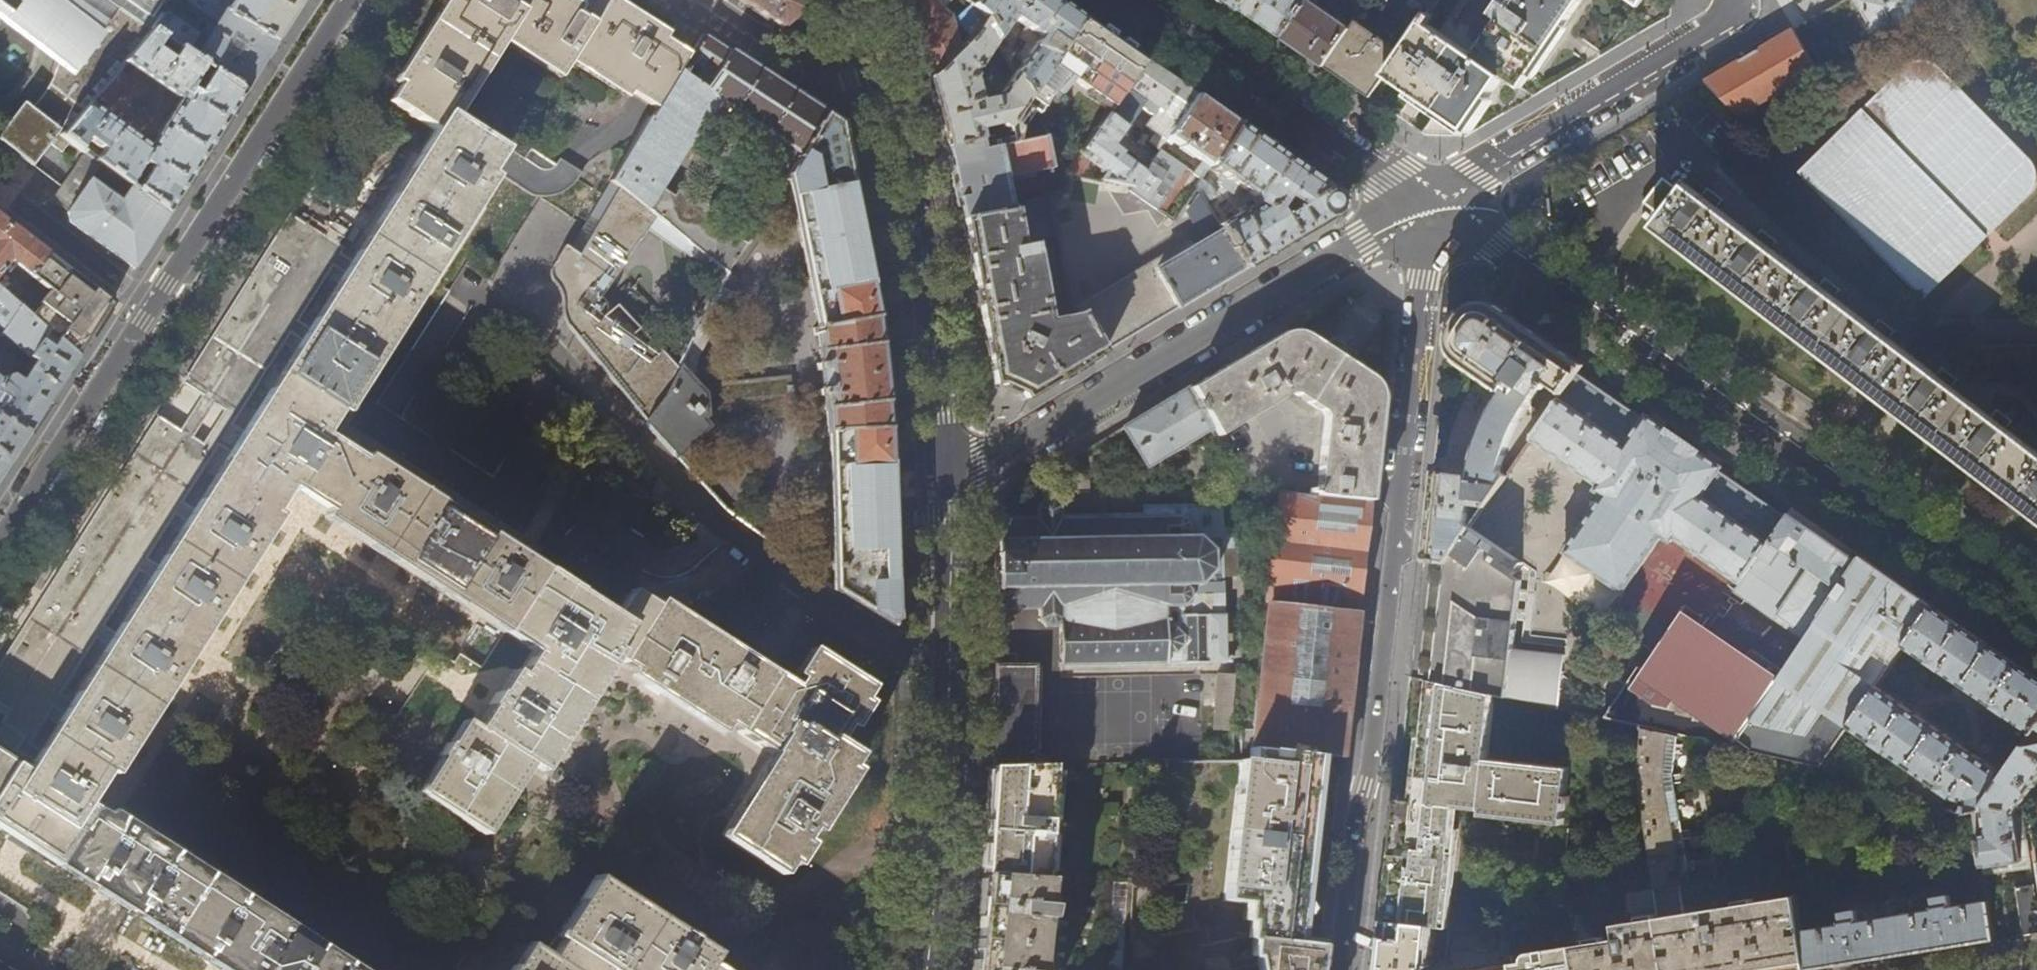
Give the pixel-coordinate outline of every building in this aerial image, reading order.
[(122,9),(109,0),(0,0),(0,35),(46,69),(0,131),(0,144),(5,148),(12,153),(26,164),(45,140),(60,152),(69,140),(62,135),(61,133),(85,100),(64,85),(122,9)] [(122,9),(152,29),(169,4),(172,0),(109,0),(122,9)] [(220,0),(186,0),(217,23),(204,43),(200,41),(202,36),(165,12),(170,4),(169,4),(152,29),(164,37),(178,47),(204,65),(213,70),(244,92),(265,59),(277,41),(229,14),(225,3),(220,0)] [(303,0),(220,0),(225,3),(229,14),(277,41),(299,6),(303,0)] [(451,2),(405,75),(398,87),(443,115),(454,122),(506,39),(521,16),(495,0),(453,0),(451,2)] [(506,39),(562,73),(573,56),(645,102),(655,108),(687,58),(688,57),(690,53),(680,47),(671,41),(633,18),(605,0),(583,0),(576,11),(568,6),(558,0),(495,0),(521,16),(506,39)] [(781,27),(800,11),(796,0),(740,0),(781,27)] [(984,15),(966,0),(956,0),(946,10),(941,6),(947,0),(903,0),(915,34),(929,78),(969,38),(982,18),(984,15)] [(994,0),(966,0),(984,15),(994,0)] [(1083,19),(1082,19),(1055,0),(994,0),(984,15),(982,18),(995,41),(1011,17),(1037,35),(1012,72),(1026,98),(1035,86),(1083,19)] [(1065,0),(1055,0),(1082,19),(1086,14),(1065,0)] [(1243,9),(1249,0),(1230,0),(1243,9)] [(1311,0),(1249,0),(1243,9),(1261,22),(1285,38),(1311,0)] [(1358,20),(1353,27),(1314,0),(1311,0),(1285,38),(1317,60),(1334,72),(1351,83),(1370,96),(1386,73),(1402,50),(1358,20)] [(1581,0),(1511,0),(1508,4),(1502,0),(1500,0),(1491,12),(1499,17),(1474,54),(1427,23),(1432,16),(1427,13),(1402,50),(1386,73),(1417,93),(1440,109),(1468,128),(1505,75),(1521,86),(1534,68),(1579,2),(1581,0)] [(1877,37),(1924,9),(1918,0),(1855,0),(1877,37)] [(1001,133),(1021,105),(1026,98),(1012,72),(998,93),(978,98),(971,70),(976,69),(995,41),(982,18),(969,38),(929,78),(933,93),(938,111),(942,129),(947,147),(1001,133)] [(1121,95),(1145,62),(1103,33),(1083,19),(1035,86),(1026,98),(1021,105),(1034,113),(1043,131),(1065,98),(1059,95),(1069,79),(1112,107),(1121,95)] [(201,159),(244,92),(213,70),(198,92),(190,86),(204,65),(178,47),(170,59),(156,49),(164,37),(152,29),(125,62),(179,99),(149,146),(89,104),(62,135),(69,140),(80,147),(87,137),(102,149),(96,159),(128,182),(142,160),(149,166),(136,188),(168,211),(201,159)] [(1705,81),(1739,115),(1817,69),(1794,29),(1784,35),(1705,81)] [(800,151),(823,114),(736,57),(701,35),(690,52),(690,53),(688,57),(704,67),(696,80),(683,72),(691,61),(687,58),(655,108),(650,118),(648,117),(611,179),(612,180),(654,214),(671,228),(724,272),(736,257),(735,256),(657,192),(660,188),(718,100),(800,151)] [(1145,168),(1121,150),(1120,151),(1112,145),(1125,128),(1123,127),(1138,108),(1151,116),(1144,126),(1163,140),(1165,137),(1195,96),(1169,78),(1145,62),(1121,95),(1112,107),(1064,171),(1078,175),(1089,162),(1104,173),(1099,180),(1130,188),(1145,168)] [(105,104),(128,78),(118,69),(95,96),(105,104)] [(1170,220),(1192,188),(1193,189),(1197,182),(1198,182),(1207,169),(1207,168),(1236,125),(1198,99),(1195,96),(1165,137),(1199,162),(1191,173),(1157,150),(1145,168),(1130,188),(1128,191),(1164,216),(1170,220)] [(1001,133),(947,147),(947,150),(953,178),(955,185),(962,219),(1004,209),(1062,192),(1064,171),(1043,131),(1034,113),(1021,105),(1001,133)] [(823,114),(800,151),(787,174),(817,326),(816,327),(819,350),(818,350),(820,367),(821,367),(824,392),(823,393),(824,409),(827,410),(827,430),(829,431),(829,448),(833,589),(894,626),(896,625),(894,553),(889,427),(888,427),(886,403),(887,402),(885,387),(883,359),(882,352),(881,342),(879,342),(876,318),(877,318),(865,255),(838,124),(823,114)] [(86,803),(282,495),(287,486),(319,435),(500,152),(454,122),(443,115),(418,155),(427,160),(419,172),(389,220),(355,272),(300,359),(265,414),(234,463),(221,482),(182,545),(131,624),(65,728),(39,768),(31,763),(24,777),(12,770),(0,788),(0,822),(22,836),(52,856),(86,803)] [(1287,242),(1337,213),(1337,203),(1337,195),(1271,149),(1236,125),(1207,168),(1207,169),(1220,178),(1215,185),(1233,196),(1238,190),(1252,199),(1253,206),(1217,226),(1243,268),(1287,242)] [(168,211),(136,188),(128,182),(96,159),(84,150),(57,188),(50,198),(58,205),(67,211),(66,212),(68,222),(89,237),(132,268),(147,244),(168,211)] [(1079,325),(1095,357),(1108,349),(1213,287),(1243,268),(1217,226),(1202,204),(1193,189),(1192,188),(1170,220),(1164,216),(1128,191),(1130,188),(1099,180),(1078,175),(1064,171),(1062,192),(1004,209),(1024,335),(1079,325)] [(2036,519),(2036,452),(2007,429),(2012,421),(1996,408),(1990,416),(1954,389),(1960,381),(1943,368),(1937,376),(1890,340),(1896,332),(1880,319),(1874,327),(1836,298),(1841,290),(1825,278),(1820,286),(1773,250),(1778,242),(1762,229),(1756,237),(1719,208),(1725,200),(1708,188),(1702,196),(1689,186),(1683,192),(1664,178),(1646,202),(1664,217),(1657,227),(1693,255),(1889,406),(2013,501),(2036,519)] [(616,263),(634,238),(636,239),(645,227),(654,214),(612,180),(567,247),(562,244),(552,258),(564,266),(559,274),(595,297),(618,265),(616,263)] [(1213,198),(1207,189),(1197,182),(1193,189),(1202,204),(1213,198)] [(736,225),(676,186),(670,195),(660,188),(657,192),(735,256),(745,244),(730,234),(736,225)] [(1024,335),(1004,209),(962,219),(966,239),(973,275),(983,331),(993,384),(999,383),(1021,393),(1024,399),(1095,357),(1079,325),(1024,335)] [(671,228),(654,214),(645,227),(662,239),(671,228)] [(47,253),(0,217),(0,272),(8,261),(29,276),(47,253)] [(289,218),(187,379),(204,391),(233,409),(336,247),(289,218)] [(676,366),(725,272),(724,272),(671,228),(662,239),(716,277),(663,354),(675,367),(676,366)] [(81,347),(108,306),(102,302),(105,297),(47,253),(29,276),(41,285),(23,310),(75,356),(81,347)] [(585,323),(599,300),(595,297),(559,274),(564,266),(552,258),(551,260),(549,263),(548,267),(547,271),(548,274),(548,278),(551,281),(553,283),(554,285),(556,289),(558,297),(559,305),(560,314),(562,319),(566,327),(571,332),(574,336),(587,327),(585,323)] [(694,356),(735,278),(725,272),(676,366),(690,381),(694,356)] [(27,432),(51,394),(75,356),(23,310),(0,290),(0,330),(1,331),(0,332),(0,334),(32,362),(19,382),(10,375),(2,377),(0,380),(0,415),(27,432)] [(1919,298),(1928,307),(1935,300),(1927,291),(1919,298)] [(658,349),(633,325),(607,301),(598,314),(654,353),(658,349)] [(1466,518),(1468,502),(1488,505),(1506,478),(1501,475),(1503,463),(1508,450),(1512,437),(1520,421),(1529,406),(1541,388),(1544,390),(1545,388),(1546,388),(1550,385),(1563,394),(1578,373),(1583,365),(1515,318),(1496,304),(1485,302),(1478,302),(1468,306),(1466,308),(1462,313),(1459,311),(1455,317),(1450,324),(1449,326),(1452,328),(1448,332),(1447,343),(1451,355),(1458,364),(1501,394),(1487,417),(1481,434),(1475,452),(1471,474),(1433,470),(1424,551),(1423,559),(1433,560),(1450,561),(1472,528),(1475,524),(1466,518)] [(660,396),(675,367),(663,354),(659,350),(658,349),(654,353),(598,314),(578,342),(642,421),(660,396)] [(1216,436),(1282,396),(1288,396),(1317,415),(1319,422),(1311,491),(1304,490),(1304,495),(1369,501),(1370,491),(1380,399),(1378,393),(1369,382),(1334,359),(1298,336),(1293,334),(1283,334),(1279,334),(1187,389),(1210,427),(1216,436)] [(705,414),(792,405),(791,386),(703,394),(690,381),(676,366),(675,367),(660,396),(642,421),(673,454),(706,424),(700,418),(705,414)] [(1787,517),(1720,471),(1724,466),(1705,453),(1664,426),(1648,415),(1646,419),(1578,373),(1563,394),(1532,439),(1600,486),(1596,491),(1605,497),(1566,553),(1621,592),(1661,536),(1671,542),(1675,537),(1740,582),(1736,589),(1808,638),(1863,557),(1793,509),(1787,517)] [(1210,427),(1187,389),(1149,411),(1121,428),(1144,466),(1210,427)] [(206,453),(233,409),(204,391),(191,412),(176,435),(206,453)] [(27,432),(0,415),(0,474),(27,432)] [(16,646),(13,645),(0,666),(0,701),(34,723),(206,453),(176,435),(157,423),(16,646)] [(628,624),(614,615),(510,552),(445,512),(380,472),(331,443),(319,435),(287,486),(294,490),(296,487),(301,491),(509,623),(503,632),(532,650),(516,675),(502,696),(496,692),(488,705),(495,709),(489,718),(480,731),(469,724),(453,747),(447,743),(439,755),(446,759),(423,795),(479,831),(500,799),(524,761),(536,768),(545,753),(557,735),(574,709),(590,683),(612,648),(628,624)] [(1086,481),(1072,457),(1061,464),(1049,470),(1062,492),(1086,492),(1086,481)] [(1265,607),(1357,615),(1357,609),(1364,547),(1369,501),(1304,495),(1275,493),(1265,607)] [(1227,664),(1223,547),(1236,547),(1236,527),(1223,527),(1222,504),(1143,505),(1143,515),(1058,516),(1058,507),(1059,506),(1058,502),(1057,505),(1056,505),(1052,502),(1053,501),(1051,499),(1049,501),(1044,501),(1043,499),(1041,500),(1041,502),(1037,506),(1035,505),(1034,508),(1036,509),(1036,518),(1018,518),(1018,515),(1015,515),(1015,517),(994,517),(995,554),(995,589),(997,589),(997,607),(996,607),(996,611),(997,611),(999,611),(999,610),(1019,610),(1019,611),(1021,611),(1021,609),(1040,609),(1040,612),(1041,613),(1040,620),(1039,621),(1041,623),(1042,621),(1046,625),(1046,626),(1049,628),(1049,627),(1056,627),(1057,628),(1059,627),(1058,625),(1061,623),(1061,628),(1060,629),(1060,631),(1062,632),(1061,654),(1060,654),(1060,657),(1061,657),(1061,662),(1060,662),(1060,664),(1062,664),(1062,666),(1066,666),(1066,664),(1082,664),(1082,665),(1085,665),(1085,664),(1103,663),(1103,665),(1106,665),(1106,663),(1124,663),(1124,665),(1127,665),(1127,663),(1144,663),(1144,665),(1147,665),(1148,663),(1165,663),(1166,664),(1168,664),(1169,663),(1183,663),(1183,664),(1186,664),(1186,663),(1209,663),(1209,664),(1212,664),(1212,662),(1225,663),(1225,664),(1227,664)] [(1450,561),(1433,560),(1423,559),(1412,658),(1410,676),(1430,681),(1493,695),(1564,710),(1564,655),(1512,649),(1521,580),(1514,575),(1523,562),(1472,528),(1450,561)] [(1851,728),(1879,687),(1906,647),(1934,607),(1898,582),(1863,557),(1808,638),(1786,670),(1733,748),(1774,757),(1824,768),(1851,728)] [(628,624),(612,648),(624,656),(621,661),(627,665),(641,674),(649,679),(645,686),(658,694),(662,687),(725,727),(727,724),(745,734),(777,756),(802,719),(837,740),(872,686),(847,670),(816,651),(800,677),(805,680),(796,694),(778,682),(764,673),(750,664),(753,659),(740,651),(736,656),(662,610),(655,605),(651,610),(627,595),(614,615),(628,624)] [(1934,607),(1906,647),(2033,736),(2036,730),(2036,677),(1998,650),(1934,607)] [(1733,748),(1786,670),(1755,649),(1748,660),(1684,614),(1649,670),(1644,667),(1610,720),(1641,728),(1678,736),(1733,748)] [(1040,765),(1044,664),(997,663),(995,695),(993,735),(992,766),(1040,765)] [(1234,730),(1237,674),(1213,673),(1210,729),(1234,730)] [(1487,758),(1493,695),(1430,681),(1416,803),(1397,799),(1393,831),(1384,909),(1383,920),(1435,926),(1443,927),(1456,807),(1562,818),(1567,767),(1487,758)] [(2006,775),(1879,687),(1851,728),(1952,799),(1964,803),(1962,814),(1985,809),(1985,806),(1985,805),(2006,775)] [(802,719),(777,756),(770,768),(745,807),(725,839),(781,875),(857,753),(837,740),(802,719)] [(1678,736),(1641,728),(1634,773),(1656,917),(1614,924),(1616,938),(1573,945),(1577,969),(1804,969),(1806,969),(1800,931),(1795,896),(1685,913),(1680,884),(1690,883),(1673,775),(1678,736)] [(2033,736),(2006,775),(1985,805),(2017,812),(2036,783),(2036,730),(2033,736)] [(1253,748),(1252,760),(1240,760),(1224,901),(1245,903),(1243,920),(1249,920),(1247,938),(1253,938),(1250,957),(1258,958),(1260,969),(1317,969),(1320,945),(1295,941),(1296,934),(1297,925),(1304,856),(1306,843),(1308,829),(1316,754),(1253,748)] [(12,770),(16,763),(11,760),(0,753),(0,788),(12,770)] [(1059,878),(1065,764),(1040,765),(992,766),(987,833),(986,853),(984,873),(1059,878)] [(52,856),(113,895),(126,904),(215,962),(223,967),(227,969),(358,969),(354,968),(355,966),(342,958),(341,960),(141,833),(101,808),(99,811),(86,803),(52,856)] [(2031,866),(2024,813),(2017,812),(1985,805),(1985,806),(1985,809),(1987,823),(1976,825),(1984,874),(2031,866)] [(1045,920),(1049,921),(1049,917),(1052,917),(1054,906),(1059,906),(1062,878),(1059,878),(984,873),(981,904),(978,939),(974,969),(1040,969),(1045,920)] [(601,965),(608,969),(705,969),(712,958),(704,953),(689,943),(676,935),(591,880),(545,952),(535,946),(528,956),(520,969),(513,964),(510,969),(598,969),(601,965)] [(2036,899),(2034,884),(2016,887),(2024,935),(2035,933),(2036,933),(2036,899)] [(1842,924),(1800,931),(1806,969),(1819,968),(1994,940),(1988,902),(1949,908),(1949,905),(1934,907),(1935,910),(1857,922),(1856,919),(1841,921),(1842,924)] [(1435,926),(1383,920),(1380,944),(1378,969),(1422,969),(1423,969),(1431,962),(1435,926)] [(693,936),(681,928),(676,935),(689,943),(693,936)] [(1573,945),(1511,956),(1512,963),(1513,969),(1577,969),(1573,945)]
